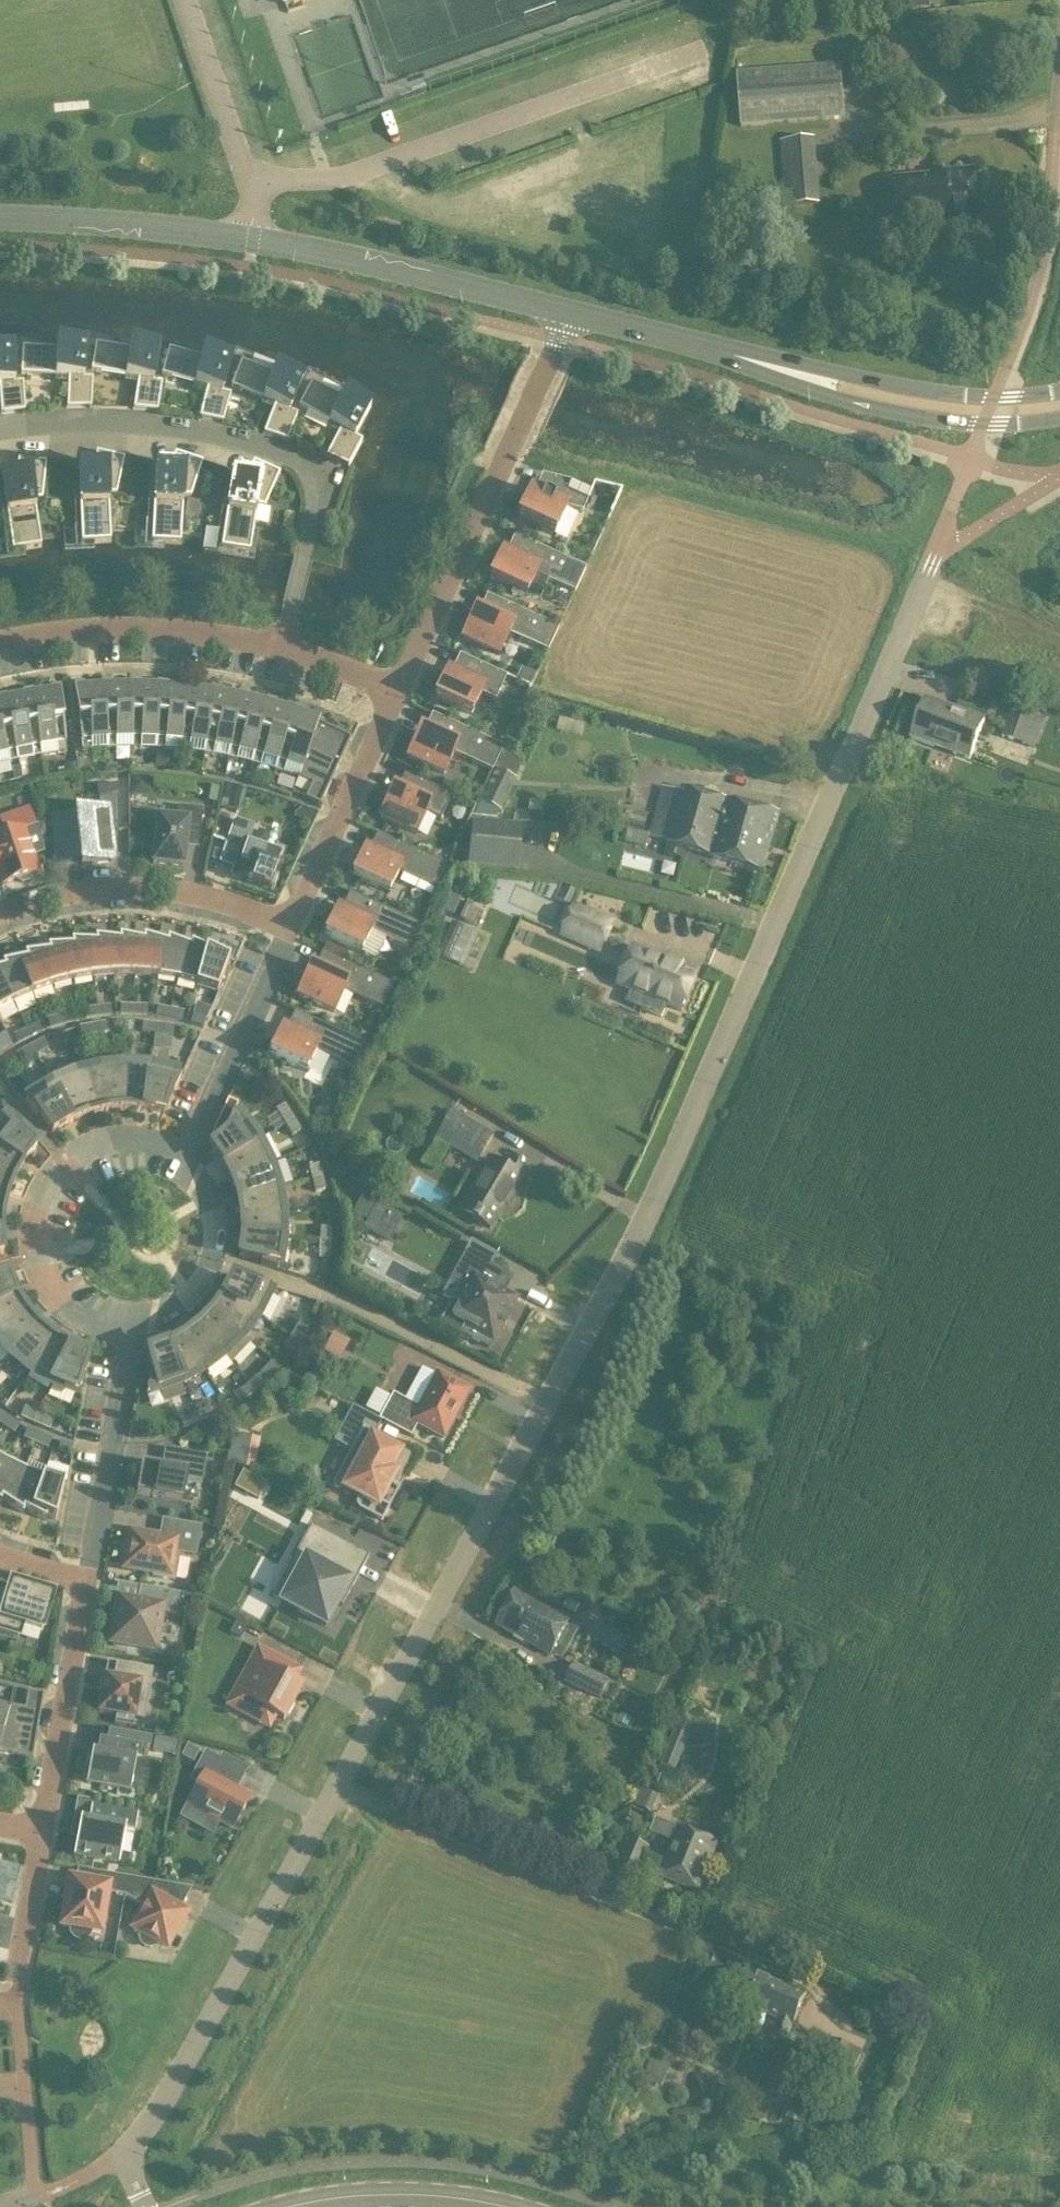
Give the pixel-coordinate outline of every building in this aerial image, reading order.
[(914,9),(930,8),(930,0),(913,0),(914,9)] [(845,120),(841,66),(737,74),(741,127),(778,124),(845,120)] [(815,139),(779,141),(784,208),(820,205),(815,148),(815,139)] [(936,218),(937,221),(977,218),(973,172),(938,175),(933,175),(933,178),(896,181),(899,221),(936,218)] [(20,376),(68,378),(67,408),(91,408),(92,379),(84,378),(85,343),(56,342),(56,349),(21,348),(20,376)] [(91,372),(138,379),(133,410),(157,412),(162,383),(153,382),(159,347),(130,342),(129,350),(95,344),(91,372)] [(0,415),(25,412),(23,382),(14,383),(12,348),(0,348),(0,408),(0,415)] [(161,376),(207,388),(199,418),(223,423),(230,395),(222,393),(231,358),(203,351),(201,358),(168,349),(161,376)] [(231,388),(275,405),(263,434),(287,441),(297,414),(289,411),(303,378),(275,367),(273,374),(241,362),(231,388)] [(298,407),(340,429),(326,457),(348,467),(362,441),(354,437),(371,405),(345,392),(341,399),(311,383),(298,407)] [(93,469),(78,470),(81,532),(81,543),(110,542),(110,531),(108,496),(116,495),(124,458),(96,452),(93,469)] [(170,469),(155,469),(152,532),(151,542),(180,544),(181,534),(183,497),(191,498),(202,462),(175,453),(170,469)] [(10,539),(12,551),(41,547),(39,536),(34,501),(42,500),(46,462),(18,459),(16,476),(1,478),(10,539)] [(246,477),(232,475),(222,538),(221,548),(250,553),(251,544),(253,528),(257,507),(264,508),(280,473),(253,462),(246,477)] [(582,512),(591,493),(570,483),(542,476),(534,492),(529,490),(516,519),(554,536),(566,508),(582,512)] [(199,502),(187,500),(184,517),(196,519),(199,502)] [(539,600),(548,581),(574,593),(585,569),(514,536),(506,553),(501,551),(488,579),(513,591),(511,595),(539,600)] [(498,656),(508,635),(547,653),(558,629),(486,596),(479,613),(474,610),(461,639),(498,656)] [(562,616),(557,614),(547,618),(546,622),(557,627),(562,616)] [(481,694),(495,701),(506,677),(459,655),(451,672),(447,670),(433,698),(471,716),(481,694)] [(107,749),(131,749),(130,683),(130,681),(129,681),(129,683),(102,684),(107,749)] [(131,749),(156,749),(158,684),(157,684),(158,681),(157,681),(156,684),(130,683),(131,749)] [(82,751),(107,749),(102,684),(102,682),(101,682),(101,684),(75,686),(75,684),(74,684),(82,751)] [(156,749),(180,751),(185,686),(185,684),(184,683),(184,686),(158,684),(156,749)] [(32,689),(41,756),(66,753),(60,686),(59,686),(60,688),(33,692),(32,689)] [(180,751),(204,754),(212,690),(213,687),(212,687),(211,690),(185,686),(180,751)] [(5,694),(4,694),(18,761),(41,756),(32,689),(31,689),(32,692),(6,697),(5,694)] [(204,754),(228,759),(240,695),(240,692),(239,692),(239,694),(212,690),(204,754)] [(18,761),(4,694),(5,697),(0,698),(0,765),(18,761)] [(265,701),(240,695),(228,759),(251,764),(266,701),(267,698),(266,698),(265,701)] [(969,761),(985,720),(926,698),(910,739),(969,761)] [(251,764),(275,771),(293,709),(294,706),(293,706),(292,708),(266,701),(251,764)] [(1044,718),(1012,707),(1001,737),(1033,749),(1044,718)] [(319,718),(293,709),(275,771),(298,779),(319,718)] [(443,775),(453,754),(492,772),(503,748),(432,715),(424,732),(419,729),(406,758),(443,775)] [(320,718),(319,718),(298,779),(311,785),(305,800),(319,806),(324,798),(351,739),(318,724),(320,718)] [(522,763),(501,755),(480,803),(501,812),(522,763)] [(154,756),(154,768),(166,768),(167,757),(154,756)] [(74,764),(64,765),(64,775),(75,774),(74,764)] [(426,813),(440,820),(451,796),(404,774),(396,791),(392,789),(378,817),(416,835),(426,813)] [(80,861),(81,866),(114,862),(110,832),(118,832),(118,796),(118,785),(96,787),(98,798),(99,811),(75,814),(76,818),(53,820),(58,864),(80,861)] [(210,797),(218,798),(220,787),(212,786),(210,797)] [(238,811),(243,791),(225,786),(224,789),(221,804),(220,807),(238,811)] [(663,789),(657,810),(771,843),(779,814),(719,797),(720,793),(717,789),(711,787),(706,789),(705,793),(684,787),(682,794),(663,789)] [(620,815),(620,800),(589,799),(588,814),(620,815)] [(185,841),(198,843),(202,810),(177,808),(176,821),(157,819),(152,864),(183,867),(185,841)] [(762,872),(771,843),(657,810),(650,838),(668,842),(667,845),(762,872)] [(252,827),(235,822),(227,844),(241,849),(231,876),(251,883),(251,885),(268,891),(275,873),(274,873),(281,853),(247,841),(252,827)] [(489,824),(472,822),(468,866),(515,870),(519,827),(489,824)] [(37,825),(0,838),(0,880),(2,885),(37,873),(31,857),(43,853),(37,825)] [(388,894),(398,873),(437,891),(444,876),(448,867),(377,834),(369,851),(364,848),(351,877),(388,894)] [(361,954),(371,932),(410,950),(421,926),(349,893),(341,910),(337,908),(324,936),(361,954)] [(449,894),(443,910),(453,914),(460,899),(449,894)] [(474,903),(465,900),(457,918),(466,922),(474,903)] [(581,944),(593,916),(573,908),(561,936),(581,944)] [(450,924),(441,945),(436,958),(447,962),(452,949),(454,950),(462,929),(450,924)] [(111,940),(113,977),(134,977),(135,940),(119,937),(119,941),(111,940)] [(135,940),(134,977),(155,978),(159,942),(143,937),(143,942),(135,940)] [(87,943),(92,979),(113,977),(111,940),(94,938),(95,943),(87,943)] [(159,942),(155,978),(175,981),(183,945),(167,939),(167,944),(159,942)] [(64,947),(71,982),(92,979),(87,943),(70,942),(72,946),(64,947)] [(195,987),(206,951),(191,944),(190,948),(183,945),(175,981),(195,986),(195,987)] [(41,953),(51,988),(71,982),(64,947),(47,948),(49,952),(41,953)] [(617,985),(629,990),(647,998),(642,1010),(661,1018),(667,1006),(681,1012),(697,976),(645,954),(633,949),(617,985)] [(213,954),(206,951),(195,987),(216,994),(229,959),(214,950),(213,954)] [(18,961),(31,995),(51,988),(41,953),(24,955),(26,959),(18,961)] [(334,1013),(344,992),(382,1010),(393,986),(322,953),(314,970),(309,968),(296,996),(334,1013)] [(12,1003),(31,995),(18,961),(2,964),(4,968),(0,969),(0,978),(12,1003)] [(12,1003),(0,978),(0,1010),(12,1003)] [(110,1006),(96,1008),(98,1018),(111,1016),(110,1006)] [(119,1016),(132,1016),(132,1006),(119,1006),(119,1016)] [(146,1006),(132,1006),(132,1016),(146,1017),(146,1006)] [(154,1019),(167,1022),(170,1010),(156,1007),(154,1017),(154,1019)] [(84,1020),(98,1018),(96,1008),(83,1010),(84,1020)] [(184,1012),(170,1010),(167,1022),(181,1025),(182,1023),(184,1012)] [(72,1012),(60,1016),(63,1026),(76,1022),(72,1012)] [(306,1073),(316,1051),(355,1069),(366,1045),(294,1013),(287,1029),(282,1027),(269,1056),(306,1073)] [(203,1029),(206,1019),(193,1015),(191,1025),(203,1029)] [(50,1030),(63,1026),(60,1016),(47,1020),(50,1030)] [(105,1023),(92,1025),(93,1036),(100,1035),(107,1034),(105,1023)] [(157,1024),(143,1023),(142,1033),(157,1036),(157,1024)] [(38,1024),(25,1030),(30,1039),(42,1033),(38,1024)] [(171,1038),(172,1027),(157,1024),(157,1036),(171,1038)] [(79,1037),(93,1036),(92,1025),(78,1026),(79,1037)] [(17,1045),(30,1039),(25,1030),(13,1035),(17,1045)] [(14,1048),(7,1035),(0,1040),(0,1044),(5,1053),(14,1048)] [(43,1040),(29,1047),(34,1056),(48,1049),(43,1040)] [(20,1063),(34,1056),(29,1047),(15,1054),(20,1063)] [(124,1109),(124,1068),(98,1071),(105,1111),(124,1109)] [(144,1110),(149,1070),(124,1068),(124,1109),(144,1110)] [(174,1075),(149,1070),(144,1110),(163,1114),(170,1092),(173,1093),(180,1077),(174,1075)] [(105,1111),(98,1071),(74,1077),(87,1115),(105,1111)] [(87,1115),(74,1077),(50,1087),(69,1123),(87,1115)] [(52,1133),(69,1123),(50,1087),(24,1103),(36,1117),(38,1115),(52,1133)] [(241,1123),(234,1114),(233,1114),(238,1105),(228,1100),(208,1143),(211,1147),(210,1148),(222,1164),(256,1143),(241,1123)] [(280,1119),(283,1123),(292,1118),(284,1104),(270,1113),(276,1122),(280,1119)] [(476,1162),(492,1136),(451,1112),(435,1138),(476,1162)] [(0,1128),(0,1147),(23,1163),(36,1147),(19,1132),(22,1129),(10,1116),(6,1120),(0,1128)] [(300,1131),(292,1118),(283,1123),(291,1137),(300,1131)] [(231,1181),(268,1166),(256,1143),(222,1164),(231,1181)] [(14,1180),(23,1163),(0,1147),(0,1173),(14,1180)] [(470,1221),(475,1224),(477,1222),(489,1229),(511,1193),(515,1195),(528,1174),(507,1161),(503,1168),(488,1159),(457,1210),(471,1219),(470,1221)] [(237,1200),(276,1190),(268,1166),(231,1181),(237,1200)] [(308,1169),(312,1181),(322,1178),(318,1166),(308,1169)] [(6,1198),(14,1180),(0,1173),(0,1195),(6,1198)] [(326,1191),(322,1178),(312,1181),(315,1194),(326,1191)] [(240,1219),(280,1215),(276,1190),(237,1200),(240,1219)] [(388,1243),(402,1218),(377,1203),(375,1206),(361,1198),(352,1213),(367,1221),(363,1229),(388,1243)] [(241,1238),(281,1240),(280,1215),(240,1219),(241,1238)] [(319,1228),(319,1244),(330,1245),(330,1228),(319,1228)] [(278,1265),(281,1240),(241,1238),(238,1258),(261,1262),(260,1266),(276,1271),(278,1265)] [(330,1261),(330,1245),(319,1244),(319,1260),(330,1261)] [(509,1318),(506,1317),(515,1300),(482,1282),(490,1267),(465,1253),(452,1278),(467,1287),(457,1304),(451,1301),(440,1322),(461,1334),(464,1327),(492,1342),(501,1326),(504,1327),(509,1318)] [(15,1296),(7,1278),(0,1280),(0,1304),(15,1296)] [(231,1278),(222,1296),(257,1317),(268,1294),(270,1289),(254,1283),(252,1288),(231,1278)] [(26,1312),(15,1296),(0,1304),(0,1332),(26,1312)] [(257,1317),(222,1296),(211,1311),(242,1337),(257,1317)] [(242,1337),(211,1311),(198,1325),(224,1356),(242,1337)] [(38,1327),(26,1312),(0,1332),(0,1344),(10,1356),(38,1327)] [(300,1321),(292,1335),(300,1340),(308,1326),(300,1321)] [(224,1356),(198,1325),(182,1337),(204,1371),(224,1356)] [(30,1372),(53,1339),(38,1327),(10,1356),(30,1372)] [(339,1361),(349,1343),(333,1333),(323,1352),(339,1361)] [(292,1354),(300,1340),(292,1335),(284,1349),(292,1354)] [(204,1371),(182,1337),(165,1346),(182,1383),(204,1371)] [(51,1385),(70,1349),(53,1339),(30,1372),(51,1385)] [(158,1392),(182,1383),(165,1346),(147,1353),(153,1374),(149,1374),(145,1394),(147,1394),(158,1392)] [(88,1357),(70,1349),(51,1385),(75,1395),(81,1397),(84,1379),(81,1379),(88,1357)] [(270,1363),(259,1374),(249,1383),(256,1391),(266,1382),(267,1383),(279,1371),(270,1363)] [(410,1437),(417,1425),(443,1439),(469,1391),(437,1374),(419,1408),(392,1394),(379,1420),(410,1437)] [(246,1400),(256,1391),(249,1383),(239,1392),(246,1400)] [(20,1418),(34,1425),(39,1415),(34,1413),(37,1405),(28,1401),(20,1418)] [(416,1457),(374,1434),(380,1422),(352,1407),(333,1442),(350,1451),(343,1465),(352,1470),(343,1489),(359,1497),(356,1502),(356,1504),(356,1506),(357,1508),(358,1509),(359,1510),(381,1522),(416,1457)] [(208,1408),(194,1414),(198,1424),(212,1418),(208,1408)] [(2,1427),(8,1418),(0,1413),(0,1426),(2,1427)] [(183,1430),(198,1424),(194,1414),(179,1421),(183,1430)] [(53,1421),(39,1415),(34,1425),(49,1431),(53,1421)] [(19,1425),(8,1418),(2,1427),(13,1434),(19,1425)] [(23,1440),(35,1445),(39,1435),(27,1430),(23,1440)] [(47,1450),(51,1440),(39,1435),(35,1445),(47,1450)] [(244,1468),(249,1438),(232,1436),(229,1461),(244,1468)] [(70,1456),(72,1447),(60,1444),(58,1452),(70,1456)] [(136,1495),(181,1503),(184,1483),(200,1486),(205,1457),(170,1450),(166,1469),(141,1465),(136,1495)] [(23,1471),(4,1462),(0,1470),(0,1505),(2,1500),(8,1505),(23,1471)] [(42,1479),(23,1471),(8,1505),(23,1514),(23,1510),(31,1514),(43,1478),(42,1477),(42,1479)] [(266,1484),(243,1472),(235,1487),(258,1500),(266,1484)] [(64,1484),(43,1478),(31,1514),(45,1522),(46,1517),(55,1521),(64,1484)] [(178,1551),(194,1554),(198,1529),(164,1523),(161,1537),(129,1532),(123,1568),(155,1574),(154,1577),(173,1580),(178,1551)] [(369,1557),(310,1525),(271,1598),(325,1627),(337,1605),(341,1607),(369,1557)] [(175,1616),(179,1594),(119,1584),(114,1611),(116,1612),(110,1643),(155,1651),(162,1613),(175,1616)] [(41,1633),(51,1600),(11,1588),(8,1596),(0,1594),(0,1632),(17,1637),(20,1627),(41,1633)] [(586,1598),(572,1590),(566,1600),(568,1600),(564,1608),(575,1614),(579,1607),(581,1608),(586,1598)] [(496,1627),(551,1657),(553,1653),(564,1659),(581,1627),(570,1621),(515,1591),(496,1627)] [(201,1599),(191,1597),(189,1612),(199,1613),(200,1604),(201,1599)] [(597,1622),(588,1639),(621,1657),(631,1641),(597,1622)] [(229,1634),(240,1640),(245,1630),(235,1624),(229,1634)] [(258,1649),(227,1706),(270,1729),(276,1717),(283,1720),(285,1716),(290,1716),(294,1708),(292,1704),(300,1688),(292,1683),(299,1671),(258,1649)] [(152,1671),(107,1663),(98,1713),(144,1721),(152,1671)] [(568,1683),(602,1700),(604,1696),(614,1701),(621,1686),(577,1665),(568,1683)] [(0,1740),(0,1753),(32,1759),(36,1734),(43,1698),(43,1695),(27,1692),(24,1710),(9,1707),(0,1740)] [(9,1707),(0,1705),(0,1740),(9,1707)] [(621,1714),(617,1723),(627,1728),(631,1720),(621,1714)] [(661,1765),(676,1771),(689,1737),(675,1731),(661,1765)] [(136,1754),(147,1756),(150,1740),(109,1733),(106,1748),(101,1747),(99,1757),(91,1755),(86,1784),(130,1792),(136,1754)] [(186,1754),(194,1759),(199,1750),(191,1746),(186,1754)] [(220,1761),(205,1753),(191,1779),(198,1784),(187,1805),(232,1830),(249,1798),(231,1788),(235,1782),(238,1784),(246,1769),(222,1757),(220,1761)] [(639,1809),(652,1814),(658,1798),(640,1791),(633,1807),(639,1809)] [(73,1855),(119,1863),(124,1834),(134,1836),(137,1817),(90,1809),(87,1826),(79,1824),(73,1855)] [(718,1843),(679,1827),(659,1876),(698,1892),(718,1843)] [(615,1872),(636,1881),(648,1851),(628,1842),(624,1851),(615,1872)] [(106,1894),(124,1897),(127,1878),(89,1872),(87,1883),(69,1880),(61,1927),(70,1928),(70,1934),(73,1938),(78,1941),(84,1940),(88,1937),(90,1932),(99,1934),(102,1920),(106,1894)] [(155,1883),(127,1878),(124,1897),(144,1908),(132,1928),(140,1933),(139,1938),(140,1943),(144,1947),(149,1948),(155,1947),(159,1943),(167,1948),(186,1913),(168,1904),(172,1885),(155,1883)] [(746,1972),(734,1999),(747,2005),(741,2018),(743,2023),(757,2029),(762,2027),(767,2015),(778,2020),(770,2039),(784,2045),(806,1995),(778,1983),(778,1985),(746,1972)] [(812,2045),(807,2056),(812,2058),(811,2060),(840,2072),(832,2090),(842,2095),(850,2077),(862,2052),(822,2036),(817,2047),(812,2045)] [(652,2060),(644,2080),(662,2088),(670,2068),(652,2060)]
